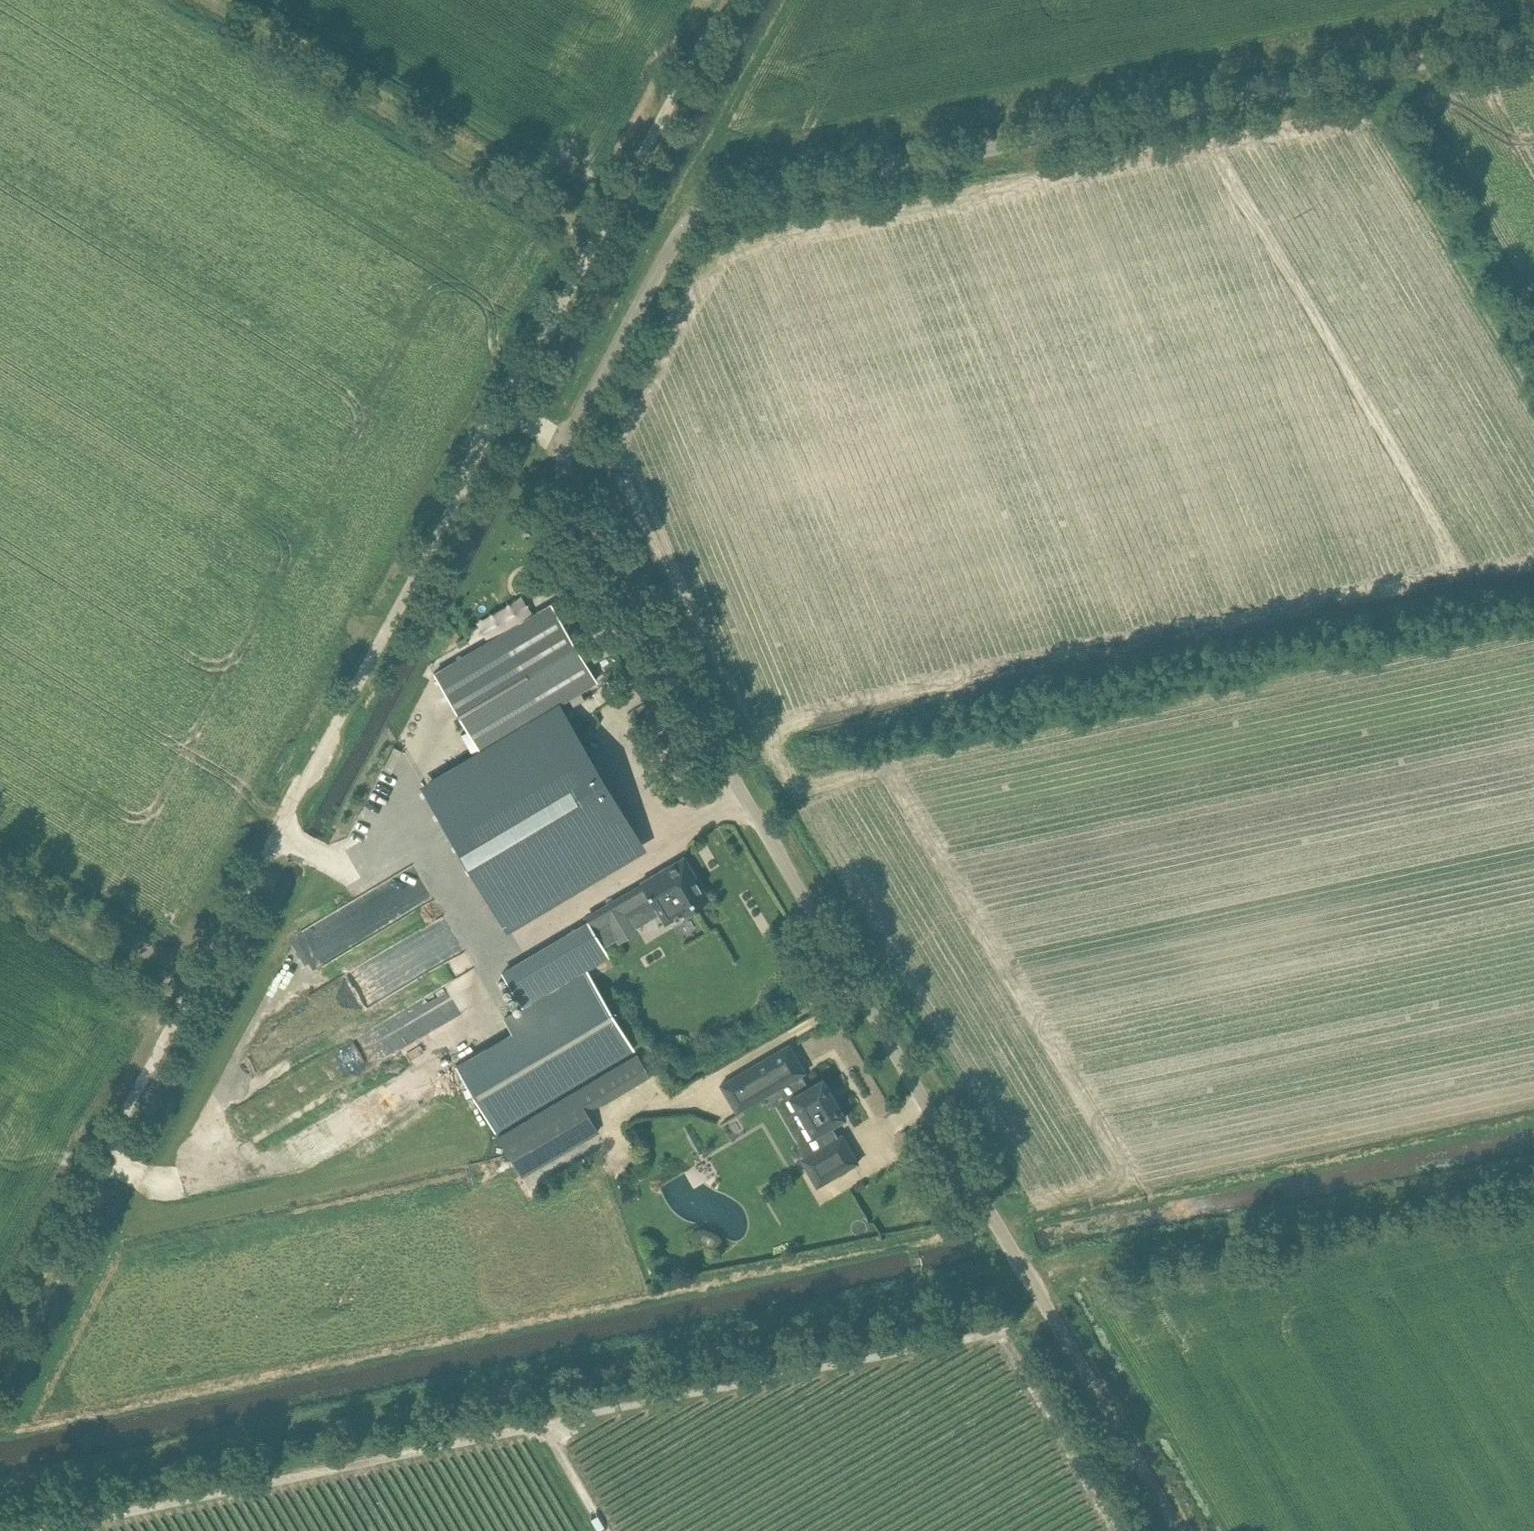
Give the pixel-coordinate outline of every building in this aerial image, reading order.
[(551,604),(434,674),(479,749),(552,706),(596,680),(551,604)] [(555,711),(552,706),(479,749),(422,783),(505,924),(639,844),(559,709),(555,711)] [(708,898),(687,863),(677,869),(673,862),(640,882),(650,899),(658,912),(664,923),(680,914),(708,898)] [(420,866),(302,923),(322,963),(331,959),(340,977),(296,998),(315,1037),(369,1011),(375,1022),(439,991),(442,999),(476,982),(420,866)] [(610,923),(594,932),(602,945),(616,937),(618,940),(619,939),(637,929),(635,925),(658,912),(650,899),(610,923)] [(455,1064),(495,1131),(634,1049),(587,969),(609,957),(588,921),(502,972),(523,1007),(504,1017),(511,1031),(455,1064)] [(773,1054),(722,1084),(734,1106),(738,1113),(771,1094),(800,1145),(814,1136),(819,1134),(824,1143),(838,1135),(832,1125),(848,1116),(824,1076),(809,1086),(802,1075),(807,1072),(803,1066),(790,1044),(773,1054)] [(598,1131),(585,1110),(648,1073),(636,1054),(497,1135),(521,1176),(598,1131)] [(824,1143),(801,1157),(805,1163),(808,1169),(818,1186),(859,1162),(846,1139),(842,1141),(838,1135),(824,1143)]
